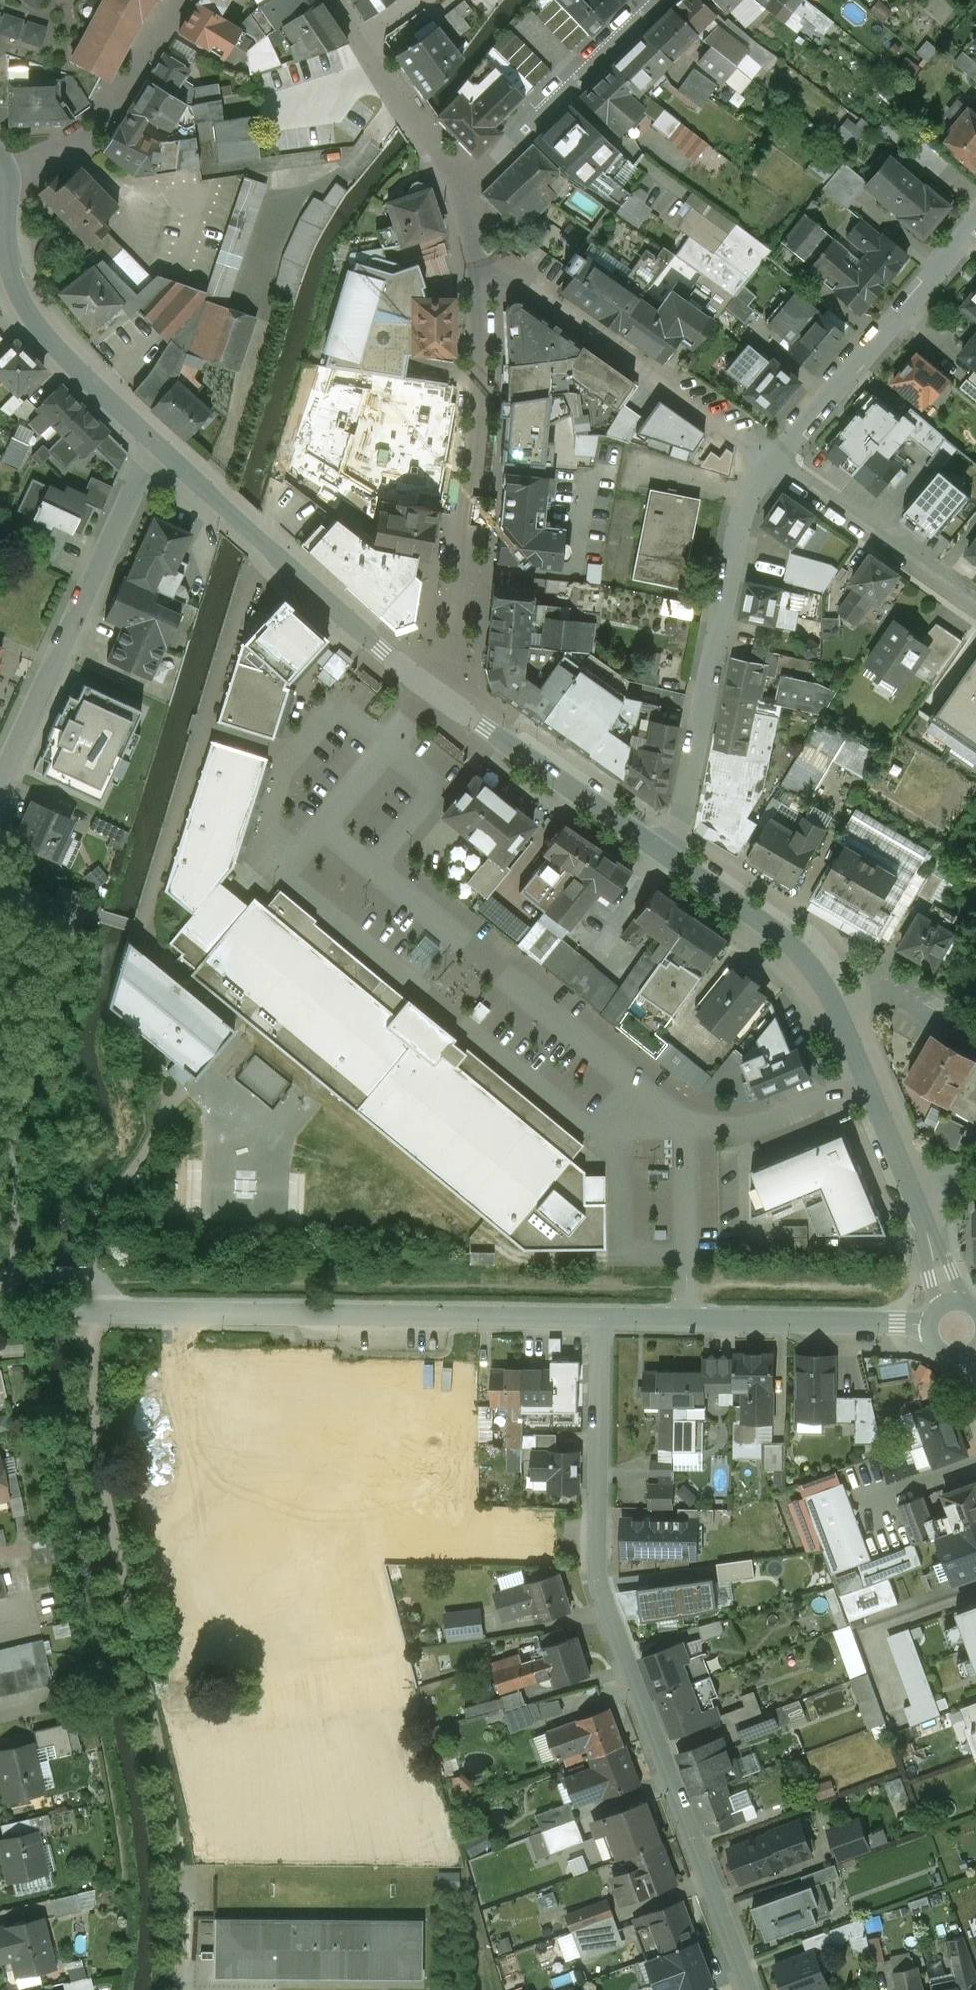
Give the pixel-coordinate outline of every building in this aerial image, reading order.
[(9,105),(7,57),(32,66),(33,67),(66,75),(72,76),(88,101),(100,77),(97,75),(96,78),(93,76),(94,74),(71,61),(104,0),(0,0),(0,106),(9,105)] [(71,61),(94,74),(93,76),(96,78),(97,75),(100,77),(106,80),(140,18),(142,20),(145,16),(145,15),(154,3),(155,3),(157,0),(104,0),(71,61)] [(196,2),(219,16),(229,0),(196,0),(196,2)] [(260,4),(245,32),(253,37),(256,42),(265,35),(272,30),(281,25),(318,0),(257,0),(260,4)] [(281,25),(292,43),(290,46),(293,62),(347,43),(318,0),(281,25)] [(365,21),(395,0),(350,0),(365,21)] [(536,16),(544,25),(562,8),(554,0),(553,0),(536,16)] [(586,34),(588,36),(603,22),(581,0),(554,0),(586,34)] [(603,22),(625,0),(581,0),(603,22)] [(698,0),(680,0),(670,10),(696,35),(704,28),(711,20),(715,16),(698,0)] [(725,14),(739,0),(711,0),(725,14)] [(729,10),(748,25),(755,19),(764,11),(750,0),(739,0),(729,10)] [(776,0),(770,0),(763,8),(765,9),(784,24),(793,13),(776,0)] [(793,13),(803,0),(776,0),(793,13)] [(219,16),(196,2),(178,32),(207,49),(225,20),(219,16)] [(464,2),(445,16),(460,35),(469,28),(462,18),(471,11),(464,2)] [(824,16),(810,5),(804,13),(804,18),(815,27),(824,16)] [(562,8),(544,25),(553,34),(570,17),(562,8)] [(784,24),(765,9),(764,11),(755,19),(775,34),(784,24)] [(696,35),(670,10),(643,37),(669,62),(696,35)] [(570,17),(553,34),(561,42),(578,26),(570,17)] [(240,30),(225,20),(207,49),(222,59),(240,30)] [(736,41),(717,27),(718,26),(711,20),(704,28),(709,33),(702,40),(711,48),(722,56),(736,41)] [(806,29),(797,22),(791,29),(800,37),(806,29)] [(578,26),(561,42),(569,51),(586,34),(578,26)] [(462,59),(437,27),(395,56),(425,99),(462,59)] [(279,41),(272,30),(265,35),(271,47),(279,41)] [(271,47),(265,35),(256,42),(247,50),(249,77),(279,66),(271,47)] [(516,36),(499,53),(507,62),(524,45),(516,36)] [(669,62),(643,37),(610,68),(635,93),(638,89),(647,97),(658,86),(651,80),(669,62)] [(736,41),(722,56),(735,66),(745,54),(747,52),(736,41)] [(524,45),(507,62),(516,70),(533,53),(524,45)] [(819,51),(812,46),(807,51),(814,56),(819,51)] [(534,89),(492,47),(456,92),(459,95),(461,95),(493,129),(534,89)] [(722,56),(711,48),(699,63),(722,82),(734,67),(735,66),(722,56)] [(964,52),(955,63),(975,81),(975,63),(964,52)] [(533,53),(516,70),(524,78),(541,62),(533,53)] [(190,70),(164,54),(147,80),(184,104),(192,105),(220,101),(218,85),(192,90),(181,83),(190,70)] [(761,67),(745,54),(735,66),(734,67),(751,80),(761,67)] [(32,66),(7,57),(9,105),(9,125),(65,123),(89,107),(90,104),(88,101),(72,76),(66,75),(33,67),(32,66)] [(541,62),(524,78),(532,87),(549,70),(541,62)] [(610,68),(580,98),(606,122),(619,134),(640,110),(641,109),(630,98),(635,93),(610,68)] [(716,88),(692,70),(684,81),(708,98),(716,88)] [(184,104),(147,80),(128,112),(129,112),(145,122),(146,120),(154,125),(169,131),(174,122),(185,105),(192,106),(192,105),(184,104)] [(708,98),(684,81),(677,91),(700,108),(708,98)] [(377,84),(366,89),(376,109),(386,104),(377,84)] [(647,97),(638,89),(635,93),(630,98),(641,109),(640,110),(655,121),(651,126),(667,139),(680,122),(647,97)] [(493,129),(461,95),(459,95),(438,118),(476,157),(499,135),(493,129)] [(220,101),(192,105),(192,106),(194,121),(212,119),(218,163),(259,157),(254,117),(223,122),(220,101)] [(9,125),(9,105),(0,106),(0,126),(9,125)] [(192,106),(185,105),(174,122),(185,129),(194,125),(194,121),(192,106)] [(602,137),(571,107),(552,127),(584,158),(598,168),(608,176),(612,180),(627,160),(602,137)] [(970,109),(943,142),(975,170),(975,114),(970,109)] [(145,122),(129,112),(120,126),(138,134),(145,122)] [(707,144),(680,123),(668,139),(694,160),(707,144)] [(120,126),(119,126),(103,152),(135,176),(199,166),(195,138),(159,144),(138,134),(120,126)] [(584,158),(552,127),(536,143),(567,173),(566,173),(583,184),(598,168),(584,158)] [(559,173),(532,146),(511,166),(549,205),(557,197),(546,186),(559,173)] [(888,158),(867,183),(864,187),(898,216),(921,187),(888,158)] [(867,183),(843,163),(830,178),(854,199),(864,187),(867,183)] [(549,205),(511,166),(482,195),(519,234),(549,205)] [(118,206),(80,167),(64,183),(57,176),(38,194),(90,247),(106,231),(108,230),(101,222),(118,206)] [(598,168),(583,184),(597,193),(599,190),(598,188),(608,176),(598,168)] [(612,180),(608,176),(598,188),(599,190),(621,207),(630,194),(612,180)] [(267,185),(244,178),(229,224),(251,232),(267,185)] [(854,199),(830,178),(821,189),(845,210),(854,199)] [(940,191),(927,180),(923,185),(936,195),(940,191)] [(347,191),(337,183),(323,203),(332,207),(347,191)] [(408,197),(387,204),(394,225),(377,231),(382,247),(397,245),(397,247),(442,232),(428,190),(426,186),(423,184),(419,183),(415,183),(411,185),(409,189),(408,193),(408,197)] [(646,202),(652,194),(638,185),(620,211),(644,226),(655,208),(646,202)] [(898,216),(896,218),(921,240),(949,207),(936,195),(923,185),(921,187),(898,216)] [(953,202),(940,191),(936,195),(949,207),(953,202)] [(300,220),(283,258),(274,295),(293,303),(304,268),(322,229),(332,207),(323,203),(314,198),(300,220)] [(804,215),(781,243),(802,260),(825,233),(804,215)] [(674,255),(624,220),(592,263),(639,297),(640,297),(674,255)] [(881,237),(860,220),(846,237),(852,243),(866,255),(881,237)] [(251,232),(229,224),(209,282),(231,290),(251,232)] [(771,250),(735,224),(721,242),(756,268),(771,250)] [(123,249),(106,231),(90,247),(102,260),(107,265),(123,249)] [(866,255),(859,262),(884,283),(907,256),(882,236),(881,237),(866,255)] [(845,250),(833,240),(808,270),(834,292),(859,262),(845,250)] [(866,255),(852,243),(845,250),(859,262),(866,255)] [(640,297),(638,300),(661,317),(671,304),(657,295),(661,291),(681,305),(682,304),(695,313),(699,308),(715,285),(702,276),(703,275),(674,255),(640,297)] [(398,265),(375,258),(368,262),(367,267),(355,263),(325,368),(403,379),(407,355),(412,355),(412,299),(423,299),(420,288),(424,286),(417,265),(399,271),(398,265)] [(592,263),(585,258),(561,291),(616,329),(637,300),(639,297),(592,263)] [(769,259),(728,308),(737,315),(772,274),(778,267),(769,259)] [(107,265),(102,260),(93,267),(121,304),(134,294),(107,265)] [(834,292),(834,293),(858,314),(884,283),(859,262),(834,292)] [(93,267),(81,277),(80,276),(71,283),(71,284),(60,294),(89,330),(96,323),(101,329),(112,319),(108,314),(121,304),(93,267)] [(819,315),(772,274),(746,305),(793,346),(819,315)] [(187,286),(157,276),(135,295),(134,294),(121,304),(129,314),(136,308),(151,326),(187,286)] [(231,290),(209,282),(206,293),(203,300),(225,308),(231,290)] [(715,285),(699,308),(715,319),(732,297),(715,285)] [(169,343),(150,373),(141,386),(157,402),(176,381),(185,353),(203,300),(206,293),(187,286),(151,326),(169,343)] [(695,313),(682,304),(681,305),(661,291),(657,295),(671,304),(661,317),(674,326),(682,332),(678,338),(692,348),(715,319),(699,308),(695,313)] [(971,291),(963,300),(967,305),(965,307),(975,317),(975,293),(971,291)] [(423,299),(412,299),(412,355),(453,356),(453,299),(423,299)] [(225,308),(203,300),(185,353),(204,360),(238,371),(255,318),(225,308)] [(638,300),(637,300),(616,329),(661,362),(676,341),(668,335),(674,326),(661,317),(638,300)] [(582,347),(520,303),(506,311),(510,365),(549,360),(575,356),(582,347)] [(848,326),(834,314),(828,322),(841,334),(848,326)] [(793,346),(788,353),(787,353),(810,373),(811,371),(810,371),(841,334),(828,322),(819,315),(793,346)] [(962,355),(975,368),(975,338),(962,355)] [(0,357),(0,378),(16,394),(17,395),(44,369),(16,341),(0,357)] [(747,344),(724,371),(747,390),(769,363),(747,344)] [(594,393),(612,368),(582,347),(575,356),(549,360),(549,372),(566,372),(594,393)] [(204,360),(185,353),(176,381),(193,396),(202,386),(194,379),(204,360)] [(949,379),(919,354),(894,383),(924,409),(949,379)] [(549,360),(510,365),(506,401),(549,395),(549,372),(549,360)] [(798,383),(771,360),(769,363),(747,390),(743,394),(769,416),(779,405),(781,406),(790,395),(788,394),(798,383)] [(612,368),(594,393),(619,411),(637,386),(612,368)] [(566,372),(549,372),(549,395),(550,395),(562,392),(566,391),(566,372)] [(0,410),(16,394),(0,378),(0,410)] [(193,396),(176,381),(157,402),(151,409),(185,440),(210,411),(193,396)] [(61,386),(37,409),(52,424),(59,431),(82,408),(61,386)] [(157,402),(141,386),(134,391),(151,409),(157,402)] [(637,386),(619,411),(640,426),(645,430),(663,404),(637,386)] [(550,395),(548,426),(573,414),(562,392),(550,395)] [(903,419),(874,394),(859,411),(860,412),(841,435),(845,439),(831,455),(855,476),(877,450),(886,439),(903,419)] [(549,395),(506,401),(500,464),(544,467),(548,426),(550,395),(549,395)] [(427,403),(411,400),(405,431),(404,440),(409,441),(449,449),(456,409),(439,406),(440,404),(428,402),(427,403)] [(706,435),(663,404),(645,430),(652,436),(677,454),(684,444),(694,451),(706,435)] [(354,423),(313,407),(304,428),(344,448),(349,433),(350,433),(354,423)] [(409,411),(392,407),(388,428),(405,431),(409,411)] [(107,433),(82,408),(59,431),(64,436),(81,453),(84,456),(107,433)] [(903,419),(886,439),(895,446),(897,448),(908,434),(922,418),(912,409),(903,419)] [(619,411),(606,433),(633,436),(640,426),(619,411)] [(41,413),(29,424),(41,435),(52,424),(41,413)] [(587,415),(573,417),(575,433),(589,431),(587,415)] [(940,433),(922,418),(908,434),(933,455),(947,438),(940,433)] [(304,428),(300,426),(293,448),(295,450),(326,468),(366,491),(366,492),(381,501),(387,502),(403,472),(369,466),(370,461),(344,448),(304,428)] [(52,447),(61,435),(51,428),(42,440),(52,447)] [(645,430),(634,446),(646,450),(652,436),(645,430)] [(350,433),(349,433),(344,448),(370,461),(372,449),(373,449),(375,442),(350,433)] [(598,436),(577,435),(575,455),(595,456),(598,436)] [(64,436),(51,448),(69,465),(81,453),(64,436)] [(12,437),(2,457),(0,462),(0,463),(17,471),(29,445),(12,437)] [(404,440),(393,437),(393,438),(392,438),(389,452),(399,454),(398,456),(406,457),(409,441),(404,440)] [(886,439),(877,450),(886,457),(895,446),(886,439)] [(449,449),(409,441),(406,457),(403,472),(443,480),(449,449)] [(373,449),(372,449),(370,461),(369,466),(403,472),(406,457),(398,456),(399,454),(389,452),(373,449)] [(326,468),(295,450),(286,481),(309,499),(326,468)] [(877,450),(855,476),(878,495),(889,482),(900,469),(886,457),(877,450)] [(900,469),(889,482),(896,488),(907,475),(900,469)] [(971,498),(938,470),(905,509),(909,512),(902,520),(926,540),(932,532),(938,537),(971,498)] [(76,531),(94,487),(54,472),(49,486),(30,478),(18,508),(76,531)] [(443,480),(403,472),(387,502),(398,504),(437,511),(443,480)] [(555,479),(504,473),(503,488),(504,488),(500,527),(543,531),(544,526),(546,496),(553,497),(555,479)] [(649,489),(631,579),(681,590),(699,499),(649,489)] [(790,498),(783,499),(764,526),(793,546),(796,542),(803,547),(811,537),(804,532),(815,516),(790,498)] [(387,502),(381,501),(379,511),(396,514),(398,504),(387,502)] [(437,511),(398,504),(396,514),(379,511),(373,548),(417,556),(429,559),(437,511)] [(149,524),(150,527),(136,556),(137,557),(127,578),(153,590),(153,589),(161,573),(163,568),(173,573),(191,534),(163,522),(162,519),(159,518),(157,517),(154,517),(151,519),(150,521),(149,524)] [(373,548),(335,519),(321,536),(315,530),(301,545),(378,615),(414,576),(417,556),(373,548)] [(71,532),(50,522),(40,544),(61,553),(71,532)] [(500,527),(496,561),(495,562),(497,562),(524,565),(525,563),(537,564),(537,566),(559,569),(564,528),(544,526),(543,531),(500,527)] [(968,555),(975,561),(975,543),(968,555)] [(61,553),(40,544),(35,554),(56,564),(61,553)] [(832,565),(790,553),(785,581),(793,584),(815,590),(832,565)] [(900,576),(872,556),(864,567),(863,566),(855,578),(856,578),(851,584),(856,588),(875,601),(880,604),(900,576)] [(759,568),(785,573),(786,570),(777,568),(778,562),(761,559),(759,568)] [(600,565),(589,564),(587,582),(599,583),(600,565)] [(173,573),(163,568),(161,573),(171,577),(173,573)] [(153,590),(127,578),(124,576),(105,620),(122,627),(107,660),(151,680),(185,603),(153,589),(153,590)] [(414,576),(378,615),(395,630),(395,632),(415,625),(415,624),(421,581),(414,576)] [(783,589),(749,582),(741,618),(776,626),(776,625),(780,607),(789,609),(792,596),(782,594),(783,589)] [(532,588),(493,584),(491,607),(492,607),(488,642),(526,647),(529,624),(531,604),(532,588)] [(815,590),(793,584),(792,596),(789,609),(780,607),(776,625),(797,630),(800,617),(823,623),(824,593),(815,590)] [(856,588),(839,612),(858,625),(875,601),(856,588)] [(665,596),(661,612),(692,620),(696,603),(665,596)] [(292,607),(283,599),(268,615),(263,621),(266,624),(253,638),(276,659),(278,656),(294,670),(321,639),(289,610),(292,607)] [(294,670),(278,656),(276,659),(253,638),(266,624),(263,621),(242,643),(286,683),(287,684),(327,639),(292,607),(289,610),(321,639),(294,670)] [(555,612),(534,609),(532,624),(544,625),(545,618),(554,619),(555,612)] [(286,683),(242,643),(263,621),(268,615),(252,610),(241,644),(240,646),(241,646),(239,654),(238,654),(237,655),(238,656),(230,682),(229,682),(228,684),(229,684),(227,692),(226,692),(225,693),(226,694),(217,721),(216,721),(216,722),(273,740),(289,689),(284,688),(286,683)] [(554,619),(545,618),(544,625),(542,648),(567,652),(572,652),(575,652),(579,622),(554,619)] [(842,618),(829,618),(828,639),(841,640),(842,618)] [(594,624),(579,622),(575,652),(590,654),(594,624)] [(898,622),(869,666),(883,675),(879,681),(899,694),(920,662),(930,647),(921,641),(914,637),(916,634),(898,622)] [(963,641),(937,624),(921,641),(930,647),(920,662),(939,675),(963,641)] [(963,641),(939,675),(952,684),(970,658),(975,649),(963,641)] [(526,647),(488,642),(485,671),(491,690),(507,701),(517,687),(523,679),(526,679),(527,670),(522,670),(526,647)] [(542,648),(536,648),(534,667),(540,669),(549,676),(567,652),(542,648)] [(659,671),(663,654),(638,648),(634,665),(659,671)] [(751,661),(733,658),(714,750),(770,761),(781,706),(777,705),(758,701),(764,673),(773,675),(777,654),(754,649),(751,661)] [(549,676),(536,694),(549,710),(561,693),(572,679),(575,674),(582,664),(585,661),(572,652),(567,652),(549,676)] [(349,665),(334,653),(322,668),(334,678),(342,667),(349,665)] [(608,667),(590,654),(585,661),(582,664),(591,670),(600,677),(608,667)] [(970,658),(952,684),(948,689),(975,707),(969,716),(975,721),(975,662),(970,658)] [(591,670),(582,664),(575,674),(579,677),(584,681),(586,680),(591,670)] [(147,701),(88,674),(80,691),(73,687),(45,749),(52,752),(43,772),(100,799),(111,775),(119,779),(143,727),(136,724),(147,701)] [(576,682),(572,679),(561,693),(587,711),(597,697),(576,682)] [(838,691),(783,679),(777,705),(781,706),(824,715),(838,691)] [(536,694),(531,690),(527,695),(525,694),(517,687),(507,701),(539,724),(549,710),(536,694)] [(620,706),(600,692),(597,697),(587,711),(609,728),(620,706)] [(587,711),(561,693),(549,710),(539,724),(585,756),(607,727),(609,729),(609,728),(587,711)] [(678,727),(641,719),(637,737),(639,737),(637,748),(673,755),(678,727)] [(585,756),(585,757),(620,782),(626,751),(627,746),(617,738),(619,734),(609,728),(609,729),(607,727),(585,756)] [(871,762),(816,730),(782,785),(810,801),(835,760),(862,777),(871,762)] [(211,742),(202,770),(201,770),(201,772),(202,772),(199,780),(198,779),(198,781),(198,782),(190,808),(189,808),(189,810),(187,818),(186,818),(185,819),(186,820),(178,846),(177,846),(177,848),(175,856),(174,856),(173,858),(174,858),(164,891),(192,914),(169,943),(181,953),(179,956),(194,969),(190,975),(523,1250),(605,1250),(604,1176),(584,1176),(584,1172),(570,1160),(583,1145),(466,1049),(463,1052),(452,1043),(455,1039),(407,1000),(394,1015),(370,995),(382,980),(332,939),(320,953),(253,898),(247,906),(220,883),(233,867),(267,759),(210,741),(210,742),(211,742)] [(673,755),(637,748),(636,753),(626,751),(620,782),(655,806),(663,803),(673,755)] [(770,761),(714,750),(700,821),(734,841),(764,791),(770,761)] [(479,808),(494,793),(479,778),(445,816),(447,818),(460,830),(479,808)] [(512,808),(494,793),(479,808),(499,824),(512,808)] [(71,819),(34,803),(16,843),(56,861),(68,836),(64,834),(71,819)] [(807,818),(782,804),(773,819),(798,833),(807,818)] [(499,824),(479,808),(460,830),(490,855),(509,871),(511,869),(503,863),(521,843),(499,824)] [(534,826),(512,808),(499,824),(521,843),(534,826)] [(929,851),(858,809),(838,843),(846,847),(898,878),(881,907),(892,914),(880,935),(890,941),(918,894),(930,875),(919,869),(929,851)] [(135,820),(124,816),(119,828),(131,833),(135,820)] [(116,827),(95,817),(90,828),(111,837),(116,827)] [(773,819),(748,860),(794,887),(818,845),(817,845),(826,829),(807,818),(798,833),(773,819)] [(593,847),(563,826),(552,840),(542,854),(547,857),(573,875),(593,847)] [(630,872),(593,847),(573,875),(597,892),(610,901),(630,872)] [(898,878),(846,847),(816,899),(879,936),(880,935),(892,914),(881,907),(898,878)] [(490,855),(481,865),(481,864),(467,883),(486,899),(509,871),(490,855)] [(573,875),(547,857),(519,892),(544,912),(573,875)] [(930,875),(918,894),(931,901),(944,879),(932,872),(930,875)] [(573,875),(544,912),(568,929),(597,892),(573,875)] [(77,892),(60,884),(55,895),(72,903),(77,892)] [(694,918),(655,890),(634,918),(648,928),(665,940),(673,946),(694,918)] [(926,917),(920,914),(914,926),(912,925),(906,936),(907,937),(900,949),(935,969),(943,957),(946,959),(956,942),(952,940),(956,935),(950,931),(958,916),(935,903),(926,917)] [(634,918),(621,935),(636,946),(648,928),(634,918)] [(728,941),(694,918),(673,946),(706,971),(707,971),(723,947),(724,947),(728,941)] [(537,921),(517,945),(560,980),(580,956),(537,921)] [(648,953),(627,984),(640,994),(641,992),(673,946),(665,940),(653,956),(648,953)] [(234,1030),(127,941),(108,1005),(175,1061),(167,1071),(182,1084),(191,1074),(194,1078),(234,1030)] [(706,971),(673,946),(641,992),(675,1016),(706,971)] [(622,990),(580,956),(560,980),(604,1016),(622,990)] [(746,981),(728,967),(695,1009),(739,1045),(773,1003),(756,989),(759,985),(749,977),(746,981)] [(622,990),(604,1016),(616,1026),(628,1011),(634,1002),(636,1000),(640,994),(627,984),(622,990)] [(479,1002),(469,1014),(480,1023),(490,1011),(479,1002)] [(648,1013),(634,1002),(628,1011),(642,1022),(648,1013)] [(642,1022),(628,1011),(617,1027),(657,1060),(668,1044),(668,1043),(642,1022)] [(778,1016),(743,1059),(746,1061),(743,1062),(750,1080),(754,1079),(755,1082),(747,1086),(751,1096),(759,1093),(761,1098),(811,1077),(800,1049),(793,1051),(778,1016)] [(975,1060),(935,1036),(908,1082),(948,1106),(975,1060)] [(711,1079),(668,1044),(657,1060),(699,1094),(711,1079)] [(240,1074),(277,1107),(295,1086),(277,1070),(276,1071),(258,1055),(240,1074)] [(975,1060),(948,1106),(975,1123),(975,1060)] [(933,1105),(927,1125),(937,1128),(944,1109),(933,1105)] [(964,1146),(965,1121),(947,1120),(947,1109),(942,1108),(940,1145),(964,1146)] [(843,1140),(822,1148),(820,1143),(751,1172),(752,1219),(803,1198),(819,1235),(888,1234),(856,1158),(851,1160),(843,1140)] [(808,1226),(784,1226),(784,1250),(808,1250),(808,1226)] [(667,1231),(656,1231),(656,1240),(667,1240),(667,1231)] [(494,1253),(470,1252),(469,1264),(494,1265),(494,1253)] [(552,1360),(523,1360),(523,1364),(523,1405),(534,1405),(579,1405),(579,1373),(583,1373),(583,1351),(552,1351),(552,1360)] [(774,1356),(735,1354),(735,1359),(735,1389),(745,1389),(744,1422),(757,1422),(772,1422),(774,1356)] [(836,1357),(798,1356),(797,1417),(835,1417),(836,1357)] [(735,1359),(713,1358),(713,1372),(713,1389),(719,1389),(735,1389),(735,1359)] [(510,1364),(492,1366),(492,1405),(511,1405),(511,1418),(509,1418),(508,1448),(522,1448),(522,1436),(523,1405),(523,1364),(510,1364)] [(675,1372),(645,1372),(645,1406),(663,1406),(675,1406),(675,1372)] [(704,1419),(689,1418),(689,1407),(705,1407),(706,1372),(675,1372),(675,1406),(674,1420),(674,1449),(674,1452),(704,1452),(704,1419)] [(735,1389),(719,1389),(719,1405),(734,1405),(735,1389)] [(872,1399),(855,1398),(856,1430),(867,1430),(879,1430),(872,1399)] [(948,1400),(914,1412),(930,1458),(965,1446),(948,1400)] [(534,1405),(523,1405),(522,1436),(536,1436),(536,1434),(536,1419),(534,1419),(534,1405)] [(675,1406),(663,1406),(663,1420),(674,1420),(675,1406)] [(12,1414),(0,1414),(0,1430),(12,1429),(12,1414)] [(663,1420),(661,1420),(661,1449),(674,1449),(674,1420),(663,1420)] [(744,1422),(734,1422),(733,1456),(762,1457),(762,1444),(757,1444),(757,1422),(744,1422)] [(879,1430),(867,1430),(867,1444),(883,1444),(879,1430)] [(557,1435),(536,1434),(536,1436),(536,1448),(522,1448),(522,1461),(523,1461),(535,1461),(535,1453),(557,1453),(557,1435)] [(536,1436),(522,1436),(522,1448),(536,1448),(536,1436)] [(786,1445),(762,1444),(762,1457),(762,1469),(785,1470),(786,1445)] [(522,1448),(508,1448),(508,1472),(522,1471),(522,1461),(522,1448)] [(557,1453),(535,1453),(535,1461),(535,1477),(551,1477),(551,1490),(578,1491),(579,1453),(557,1453)] [(908,1456),(887,1462),(892,1483),(915,1475),(908,1456)] [(9,1500),(9,1499),(4,1475),(0,1458),(0,1502),(9,1500)] [(674,1462),(651,1462),(651,1476),(661,1476),(661,1475),(674,1475),(674,1462)] [(16,1473),(4,1475),(9,1499),(21,1496),(16,1473)] [(966,1486),(962,1486),(954,1489),(951,1491),(943,1494),(950,1513),(956,1530),(975,1522),(975,1482),(966,1486)] [(852,1491),(845,1488),(843,1483),(805,1498),(832,1574),(872,1560),(856,1517),(859,1510),(852,1507),(849,1498),(852,1491)] [(674,1485),(650,1484),(650,1508),(673,1509),(674,1485)] [(922,1496),(899,1505),(913,1544),(913,1545),(915,1545),(937,1537),(943,1534),(936,1518),(931,1520),(922,1496)] [(715,1509),(679,1509),(679,1521),(697,1521),(697,1523),(714,1523),(715,1509)] [(950,1513),(936,1518),(943,1534),(956,1530),(950,1513)] [(679,1521),(623,1520),(623,1555),(653,1556),(656,1559),(666,1559),(669,1556),(684,1556),(697,1555),(697,1523),(697,1521),(679,1521)] [(956,1530),(959,1538),(969,1564),(975,1561),(975,1522),(956,1530)] [(943,1534),(937,1537),(940,1545),(959,1538),(956,1530),(943,1534)] [(937,1537),(915,1545),(922,1565),(941,1558),(936,1547),(940,1545),(937,1537)] [(872,1560),(833,1574),(837,1587),(840,1596),(866,1587),(922,1565),(915,1545),(913,1545),(913,1544),(872,1560)] [(753,1559),(717,1564),(720,1581),(755,1576),(753,1559)] [(558,1573),(528,1582),(529,1585),(503,1593),(505,1599),(511,1616),(536,1608),(539,1619),(570,1610),(558,1573)] [(713,1579),(638,1589),(643,1621),(658,1619),(679,1617),(693,1615),(718,1608),(713,1579)] [(828,1590),(825,1591),(839,1629),(851,1625),(840,1596),(837,1587),(828,1590)] [(505,1599),(499,1602),(504,1618),(511,1616),(505,1599)] [(956,1611),(960,1623),(955,1625),(961,1642),(967,1640),(973,1656),(967,1658),(973,1675),(975,1674),(975,1604),(956,1611)] [(497,1617),(474,1620),(476,1634),(499,1632),(497,1617)] [(679,1617),(658,1619),(660,1631),(680,1628),(679,1617)] [(705,1625),(694,1628),(697,1641),(723,1634),(719,1621),(705,1625)] [(859,1647),(851,1625),(839,1629),(836,1631),(845,1653),(848,1651),(859,1647)] [(564,1629),(541,1635),(545,1647),(567,1640),(564,1629)] [(911,1629),(888,1638),(914,1708),(906,1711),(913,1728),(944,1717),(911,1629)] [(545,1647),(543,1647),(546,1655),(552,1677),(555,1686),(591,1675),(578,1637),(567,1640),(545,1647)] [(43,1640),(31,1643),(36,1665),(48,1662),(43,1640)] [(682,1641),(642,1656),(657,1697),(709,1678),(700,1654),(688,1658),(682,1641)] [(31,1643),(19,1646),(25,1668),(36,1665),(31,1643)] [(19,1646),(8,1648),(13,1670),(25,1668),(19,1646)] [(859,1647),(848,1651),(858,1678),(868,1673),(859,1647)] [(0,1650),(0,1668),(1,1673),(13,1670),(8,1648),(0,1650)] [(521,1655),(493,1664),(495,1671),(494,1671),(501,1692),(518,1687),(526,1685),(519,1664),(523,1662),(521,1655)] [(523,1662),(519,1664),(526,1685),(552,1677),(546,1655),(523,1662)] [(48,1662),(36,1665),(41,1687),(53,1684),(48,1662)] [(36,1665),(25,1668),(30,1690),(41,1687),(36,1665)] [(25,1668),(13,1670),(18,1692),(30,1690),(25,1668)] [(13,1670),(1,1673),(6,1695),(18,1692),(13,1670)] [(858,1678),(854,1679),(862,1703),(877,1697),(869,1674),(868,1673),(858,1678)] [(709,1678),(657,1697),(671,1735),(718,1717),(710,1695),(714,1693),(709,1678)] [(522,1691),(503,1697),(507,1709),(526,1704),(522,1691)] [(567,1713),(562,1695),(507,1711),(512,1729),(567,1713)] [(877,1697),(862,1703),(871,1728),(886,1723),(877,1697)] [(792,1718),(806,1713),(802,1700),(787,1704),(792,1718)] [(963,1707),(971,1728),(975,1726),(975,1703),(963,1707)] [(609,1705),(577,1717),(578,1718),(588,1746),(593,1758),(624,1746),(609,1705)] [(747,1706),(726,1714),(731,1726),(739,1723),(752,1718),(747,1706)] [(752,1718),(739,1723),(745,1740),(779,1727),(772,1710),(752,1718)] [(578,1718),(548,1729),(558,1757),(588,1746),(578,1718)] [(66,1723),(33,1731),(38,1748),(53,1745),(56,1757),(73,1753),(70,1741),(66,1723)] [(558,1757),(548,1729),(539,1733),(550,1760),(558,1757)] [(712,1742),(679,1754),(694,1795),(726,1783),(741,1777),(735,1759),(731,1760),(724,1741),(713,1745),(712,1742)] [(0,1751),(0,1776),(6,1801),(43,1792),(32,1744),(0,1751)] [(624,1746),(593,1758),(596,1767),(605,1789),(606,1793),(637,1781),(624,1746)] [(596,1767),(570,1777),(578,1799),(605,1789),(596,1767)] [(726,1783),(694,1795),(709,1834),(748,1819),(743,1808),(736,1811),(726,1783)] [(570,1801),(536,1814),(543,1832),(577,1819),(570,1801)] [(647,1803),(597,1821),(595,1826),(599,1836),(611,1832),(621,1858),(628,1855),(662,1843),(647,1803)] [(756,1816),(751,1805),(743,1808),(748,1819),(756,1816)] [(29,1818),(0,1825),(4,1840),(32,1833),(29,1818)] [(577,1819),(543,1832),(551,1854),(585,1842),(577,1819)] [(860,1822),(830,1832),(839,1858),(869,1848),(860,1822)] [(770,1834),(730,1849),(742,1882),(784,1867),(783,1865),(812,1854),(811,1850),(814,1846),(812,1839),(800,1836),(795,1824),(770,1833),(770,1834)] [(879,1845),(892,1840),(887,1826),(874,1831),(879,1845)] [(0,1841),(9,1881),(13,1880),(45,1872),(36,1832),(32,1833),(4,1840),(0,1841)] [(543,1832),(532,1836),(540,1858),(551,1854),(543,1832)] [(662,1843),(628,1855),(634,1871),(615,1879),(624,1902),(677,1883),(662,1843)] [(572,1861),(577,1874),(592,1868),(586,1855),(572,1861)] [(45,1872),(13,1880),(17,1894),(52,1885),(49,1871),(45,1872)] [(460,1874),(443,1874),(443,1888),(460,1888),(460,1874)] [(808,1874),(785,1882),(789,1894),(812,1886),(808,1874)] [(789,1894),(753,1907),(766,1941),(799,1929),(816,1922),(816,1921),(811,1908),(815,1907),(815,1905),(819,1904),(812,1886),(789,1894)] [(77,1893),(50,1900),(55,1917),(81,1911),(77,1893)] [(683,1901),(634,1919),(650,1959),(698,1940),(683,1901)] [(601,1904),(568,1917),(573,1931),(606,1919),(601,1904)] [(606,1919),(573,1931),(579,1947),(596,1940),(599,1949),(623,1940),(614,1916),(606,1919)] [(42,1918),(5,1928),(12,1958),(15,1970),(33,1966),(35,1972),(54,1967),(42,1918)] [(863,1918),(828,1931),(833,1944),(866,1932),(863,1918)] [(823,1919),(816,1921),(816,1922),(799,1929),(804,1940),(828,1931),(823,1919)] [(389,1929),(381,1929),(381,1923),(339,1923),(339,1929),(301,1929),(301,1923),(269,1922),(269,1923),(220,1923),(219,1952),(218,1952),(218,1959),(270,1959),(270,1958),(278,1958),(278,1974),(300,1975),(300,1974),(388,1974),(388,1975),(395,1975),(395,1974),(419,1974),(420,1925),(396,1924),(396,1923),(389,1923),(389,1929)] [(0,1929),(0,1961),(12,1958),(5,1928),(0,1929)] [(948,1941),(956,1979),(961,1977),(975,1973),(975,1970),(964,1937),(948,1941)] [(650,1959),(658,1982),(651,1984),(653,1989),(687,1989),(713,1980),(698,1940),(650,1959)] [(775,1965),(784,1989),(816,1989),(829,1985),(817,1950),(775,1965)] [(72,1977),(87,1975),(85,1959),(70,1961),(72,1977)] [(894,1972),(899,1989),(923,1989),(918,1966),(894,1972)] [(96,1988),(93,1975),(65,1981),(67,1989),(88,1989),(96,1988)]
